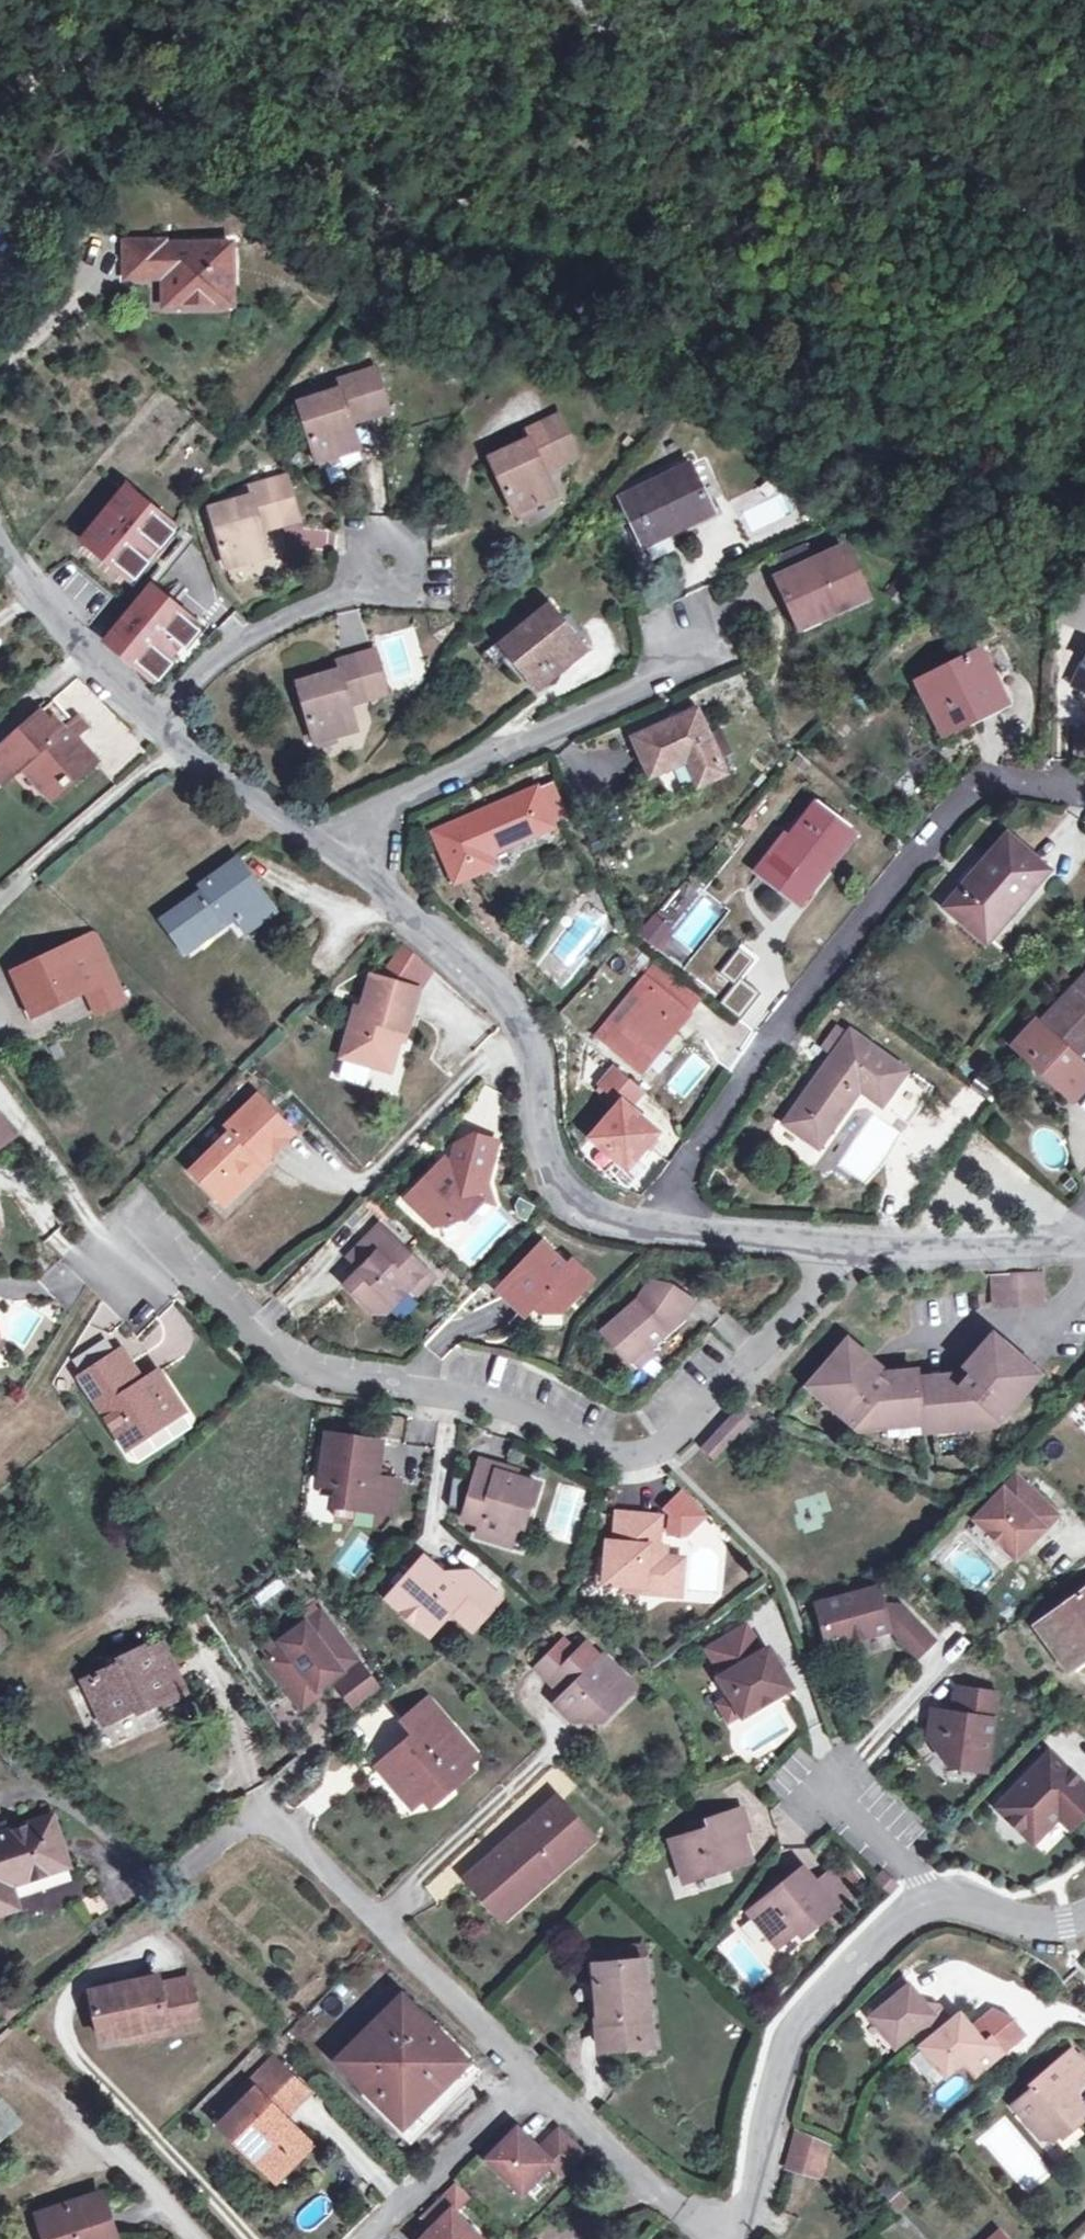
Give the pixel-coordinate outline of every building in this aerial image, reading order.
[(209,295),(232,294),(231,243),(163,243),(163,241),(125,241),(125,277),(163,276),(163,305),(209,304),(209,295)] [(232,304),(232,294),(209,295),(209,304),(232,304)] [(348,414),(350,422),(387,409),(374,369),(354,376),(364,408),(348,414)] [(358,446),(350,422),(348,414),(364,408),(354,376),(336,381),(339,390),(300,403),(317,460),(358,446)] [(559,414),(540,422),(555,455),(539,462),(542,469),(577,453),(559,414)] [(19,486),(93,550),(166,481),(92,416),(19,486)] [(555,455),(540,422),(524,429),(529,439),(490,456),(515,510),(553,493),(542,469),(539,462),(555,455)] [(642,543),(711,510),(690,466),(621,499),(632,521),(642,543)] [(259,522),(261,529),(298,518),(286,476),(266,481),(275,516),(259,522)] [(268,554),(261,529),(259,522),(275,516),(266,481),(248,487),(251,496),(211,507),(227,565),(268,554)] [(632,521),(625,524),(642,560),(671,547),(668,539),(714,517),(711,510),(642,543),(632,521)] [(771,558),(779,575),(812,560),(805,543),(771,558)] [(812,560),(779,575),(800,623),(864,594),(843,547),(812,560)] [(140,683),(202,616),(137,552),(76,619),(140,683)] [(497,643),(524,676),(538,665),(545,671),(582,641),(549,601),(497,643)] [(538,665),(524,676),(537,690),(587,649),(582,641),(545,671),(538,665)] [(346,694),(348,702),(384,692),(373,650),(352,656),(362,689),(346,694)] [(942,731),(1005,700),(979,650),(917,680),(942,731)] [(355,728),(348,702),(346,694),(362,689),(352,656),(335,660),(338,670),(298,682),(315,739),(355,728)] [(1073,683),(1084,688),(1084,657),(1073,683)] [(75,722),(55,700),(23,727),(30,735),(14,747),(19,755),(11,763),(0,751),(0,773),(5,768),(11,775),(25,763),(52,794),(70,778),(92,760),(75,739),(73,737),(69,741),(62,733),(75,722)] [(73,737),(75,739),(89,726),(81,717),(75,722),(62,733),(69,741),(73,737)] [(687,735),(680,738),(672,719),(634,736),(650,773),(685,758),(697,782),(723,771),(702,722),(685,729),(687,735)] [(23,727),(21,728),(19,726),(0,742),(0,751),(11,763),(19,755),(14,747),(30,735),(23,727)] [(98,767),(92,760),(70,778),(76,785),(98,767)] [(11,775),(5,768),(0,773),(0,778),(3,782),(11,775)] [(550,781),(536,787),(550,819),(563,813),(550,781)] [(550,821),(550,819),(536,787),(535,786),(433,831),(455,880),(480,869),(475,857),(488,852),(537,830),(536,828),(550,821)] [(804,883),(849,825),(817,802),(788,839),(783,834),(755,872),(765,880),(778,863),(804,883)] [(947,905),(985,938),(1045,869),(1006,835),(947,905)] [(493,863),(488,852),(475,857),(480,869),(493,863)] [(235,914),(248,932),(273,914),(235,862),(203,885),(205,890),(163,920),(185,950),(235,914)] [(778,863),(765,880),(792,899),(804,883),(778,863)] [(652,943),(666,926),(653,916),(639,932),(652,943)] [(63,990),(66,998),(85,989),(96,1014),(126,1000),(96,933),(14,969),(30,1004),(63,990)] [(653,984),(606,1041),(641,1069),(698,997),(654,961),(642,975),(653,984)] [(718,992),(741,1010),(759,987),(736,969),(718,992)] [(596,1033),(606,1041),(653,984),(642,975),(596,1033)] [(1041,1024),(1037,1021),(1018,1041),(1077,1096),(1084,1087),(1084,1064),(1076,1056),(1084,1046),(1084,976),(1041,1024)] [(33,1011),(66,998),(63,990),(30,1004),(33,1011)] [(326,1073),(356,1083),(359,1076),(366,1075),(375,1078),(385,1048),(392,1050),(406,1009),(358,994),(346,1027),(341,1026),(326,1073)] [(823,1044),(833,1051),(846,1034),(835,1026),(823,1044)] [(850,1029),(846,1034),(833,1051),(785,1121),(819,1145),(859,1087),(882,1102),(906,1069),(850,1029)] [(594,1084),(614,1102),(583,1137),(625,1174),(663,1132),(633,1105),(645,1092),(612,1064),(594,1084)] [(932,1087),(906,1069),(882,1102),(909,1120),(932,1087)] [(359,1076),(356,1083),(372,1087),(375,1078),(366,1075),(359,1076)] [(469,1114),(489,1126),(506,1097),(487,1086),(469,1114)] [(229,1183),(241,1183),(255,1169),(251,1164),(256,1159),(259,1161),(288,1133),(251,1096),(223,1124),(229,1130),(188,1171),(211,1194),(226,1180),(229,1183)] [(10,1135),(0,1121),(0,1143),(10,1135)] [(497,1136),(472,1130),(468,1148),(464,1163),(454,1160),(445,1170),(437,1162),(406,1195),(415,1204),(433,1221),(450,1218),(474,1193),(484,1195),(493,1198),(488,1170),(497,1136)] [(464,1163),(468,1148),(453,1144),(451,1154),(443,1152),(437,1162),(445,1170),(454,1160),(464,1163)] [(226,1180),(211,1194),(221,1203),(241,1183),(229,1183),(226,1180)] [(450,1218),(465,1215),(484,1195),(474,1193),(450,1218)] [(359,1257),(355,1261),(340,1276),(372,1307),(386,1308),(408,1283),(417,1290),(433,1273),(371,1219),(347,1246),(359,1257)] [(499,1281),(506,1287),(498,1295),(513,1310),(524,1299),(533,1309),(554,1309),(578,1284),(576,1275),(564,1262),(558,1268),(534,1245),(499,1281)] [(359,1257),(347,1246),(343,1250),(355,1261),(359,1257)] [(1064,1297),(1063,1260),(1016,1262),(1016,1298),(1064,1297)] [(648,1340),(651,1343),(666,1329),(662,1324),(678,1310),(683,1313),(693,1298),(670,1281),(665,1288),(651,1278),(637,1297),(603,1328),(629,1357),(632,1354),(648,1340)] [(506,1287),(499,1281),(492,1289),(498,1295),(506,1287)] [(976,1373),(940,1377),(944,1435),(945,1444),(986,1441),(985,1430),(1012,1428),(1060,1372),(1010,1329),(988,1355),(1003,1366),(996,1376),(988,1370),(982,1378),(976,1373)] [(893,1440),(934,1436),(928,1378),(927,1369),(891,1372),(886,1378),(880,1374),(873,1381),(864,1373),(878,1358),(852,1336),(810,1385),(864,1432),(892,1429),(893,1440)] [(657,1349),(651,1343),(648,1340),(632,1354),(640,1363),(657,1349)] [(156,1371),(145,1378),(138,1382),(126,1363),(118,1350),(81,1375),(126,1445),(181,1409),(156,1371)] [(138,1382),(145,1378),(132,1359),(126,1363),(138,1382)] [(944,1435),(940,1377),(928,1378),(934,1436),(944,1435)] [(730,1438),(720,1428),(704,1445),(714,1455),(730,1438)] [(319,1481),(336,1485),(335,1495),(354,1498),(354,1504),(394,1510),(398,1477),(376,1474),(381,1438),(326,1431),(319,1481)] [(501,1463),(481,1458),(464,1516),(482,1522),(479,1533),(497,1539),(507,1533),(511,1521),(517,1522),(518,1518),(523,1500),(530,1502),(533,1503),(539,1482),(516,1475),(499,1470),(501,1463)] [(518,1468),(501,1463),(499,1470),(516,1475),(518,1468)] [(1055,1512),(1016,1474),(976,1515),(1015,1553),(1055,1512)] [(577,1512),(584,1490),(561,1483),(555,1505),(577,1512)] [(530,1502),(523,1500),(518,1518),(525,1520),(530,1502)] [(658,1547),(659,1545),(661,1514),(617,1511),(615,1539),(607,1539),(604,1580),(642,1583),(642,1589),(681,1592),(682,1556),(668,1555),(662,1554),(658,1547)] [(517,1522),(511,1521),(507,1533),(497,1539),(511,1542),(517,1522)] [(668,1545),(659,1545),(658,1547),(662,1554),(668,1555),(668,1545)] [(472,1628),(487,1612),(478,1605),(492,1590),(471,1571),(448,1571),(442,1576),(421,1558),(387,1595),(423,1628),(434,1628),(448,1612),(455,1612),(472,1628)] [(882,1610),(880,1604),(874,1584),(814,1601),(825,1643),(889,1624),(915,1650),(930,1635),(899,1605),(882,1610)] [(1035,1622),(1066,1664),(1084,1650),(1084,1585),(1035,1622)] [(500,1597),(492,1590),(478,1605),(487,1612),(500,1597)] [(894,1600),(880,1604),(882,1610),(899,1605),(894,1600)] [(266,1661),(290,1693),(310,1677),(317,1686),(355,1658),(320,1610),(280,1639),(285,1646),(266,1661)] [(729,1695),(741,1713),(790,1684),(766,1645),(759,1649),(743,1624),(706,1646),(722,1672),(717,1675),(729,1695)] [(13,1641),(0,1625),(0,1652),(13,1641)] [(181,1635),(160,1645),(167,1661),(188,1651),(181,1635)] [(563,1693),(555,1701),(571,1717),(587,1717),(599,1705),(607,1711),(621,1696),(613,1688),(625,1676),(602,1654),(600,1656),(585,1641),(561,1667),(575,1681),(563,1693)] [(167,1661),(160,1645),(84,1679),(102,1719),(136,1704),(158,1695),(160,1700),(181,1690),(167,1661)] [(361,1666),(337,1683),(351,1702),(374,1684),(361,1666)] [(561,1667),(548,1678),(563,1693),(575,1681),(561,1667)] [(633,1684),(625,1676),(613,1688),(621,1696),(633,1684)] [(310,1677),(290,1693),(300,1706),(320,1691),(317,1686),(310,1677)] [(957,1683),(954,1703),(947,1708),(932,1705),(927,1732),(943,1754),(962,1756),(961,1762),(985,1765),(996,1689),(957,1683)] [(139,1709),(160,1700),(158,1695),(136,1704),(139,1709)] [(741,1713),(729,1695),(716,1702),(728,1720),(741,1713)] [(469,1769),(465,1763),(454,1750),(464,1741),(429,1698),(404,1719),(415,1732),(423,1742),(414,1748),(406,1739),(378,1763),(412,1802),(423,1793),(431,1801),(469,1769)] [(415,1732),(406,1739),(414,1748),(423,1742),(415,1732)] [(475,1754),(464,1741),(454,1750),(465,1763),(475,1754)] [(1048,1747),(996,1802),(1023,1828),(1032,1819),(1042,1827),(1057,1811),(1069,1822),(1076,1816),(1084,1807),(1084,1781),(1048,1747)] [(557,1798),(539,1814),(543,1818),(561,1802),(557,1798)] [(513,1898),(520,1905),(594,1838),(561,1802),(543,1818),(539,1814),(492,1855),(497,1861),(471,1884),(497,1912),(513,1898)] [(740,1808),(708,1819),(711,1826),(693,1832),(671,1839),(686,1878),(750,1855),(740,1828),(748,1825),(740,1808)] [(67,1864),(51,1815),(0,1833),(0,1912),(17,1906),(10,1884),(67,1864)] [(690,1825),(693,1832),(711,1826),(708,1819),(690,1825)] [(497,1861),(492,1855),(466,1878),(471,1884),(497,1861)] [(837,1904),(817,1881),(803,1864),(750,1910),(778,1943),(811,1916),(816,1921),(837,1904)] [(830,1870),(817,1881),(837,1904),(849,1894),(830,1870)] [(887,1892),(896,1883),(881,1870),(873,1879),(887,1892)] [(503,1920),(520,1905),(513,1898),(497,1912),(503,1920)] [(592,1950),(593,1964),(639,1960),(638,1946),(592,1950)] [(643,2003),(639,1960),(593,1964),(601,2047),(637,2044),(634,2004),(643,2003)] [(112,1978),(113,1986),(135,1981),(133,1974),(112,1978)] [(157,1976),(135,1981),(113,1986),(90,1991),(99,2036),(121,2032),(164,2023),(166,2031),(197,2024),(188,1978),(158,1985),(157,1976)] [(894,2044),(910,2031),(915,2027),(925,2039),(949,2020),(938,2007),(932,2012),(908,1983),(870,2013),(894,2044)] [(336,2059),(366,2091),(400,2125),(465,2061),(430,2026),(399,1996),(336,2059)] [(649,2003),(643,2003),(634,2004),(637,2044),(652,2043),(649,2003)] [(925,2039),(920,2043),(945,2072),(962,2059),(973,2073),(1000,2050),(988,2036),(982,2041),(971,2028),(958,2013),(949,2020),(925,2039)] [(400,2125),(366,2091),(361,2095),(409,2142),(483,2070),(434,2022),(430,2026),(465,2061),(400,2125)] [(978,2022),(971,2028),(982,2041),(988,2036),(978,2022)] [(123,2040),(166,2031),(164,2023),(121,2032),(123,2040)] [(920,2043),(925,2039),(915,2027),(910,2031),(920,2043)] [(1013,2103),(1038,2135),(1053,2136),(1084,2109),(1070,2090),(1084,2077),(1084,2066),(1071,2049),(1029,2083),(1032,2087),(1013,2103)] [(238,2105),(232,2099),(216,2114),(223,2121),(220,2123),(266,2169),(300,2134),(281,2115),(274,2108),(298,2082),(281,2064),(255,2090),(238,2105)] [(306,2090),(298,2082),(274,2108),(281,2115),(306,2090)] [(248,2083),(232,2099),(238,2105),(255,2090),(248,2083)] [(17,2120),(0,2101),(0,2135),(17,2120)] [(486,2158),(520,2191),(548,2161),(560,2172),(579,2152),(556,2129),(537,2149),(515,2128),(486,2158)] [(800,2169),(812,2133),(800,2128),(788,2165),(800,2169)] [(812,2133),(800,2169),(818,2174),(828,2141),(812,2133)] [(308,2143),(300,2134),(266,2169),(274,2177),(308,2143)] [(453,2180),(419,2213),(432,2226),(418,2238),(479,2238),(451,2210),(467,2194),(453,2180)] [(907,2200),(899,2191),(898,2190),(887,2201),(895,2210),(907,2200)] [(46,2238),(114,2238),(99,2194),(37,2214),(46,2238)]
